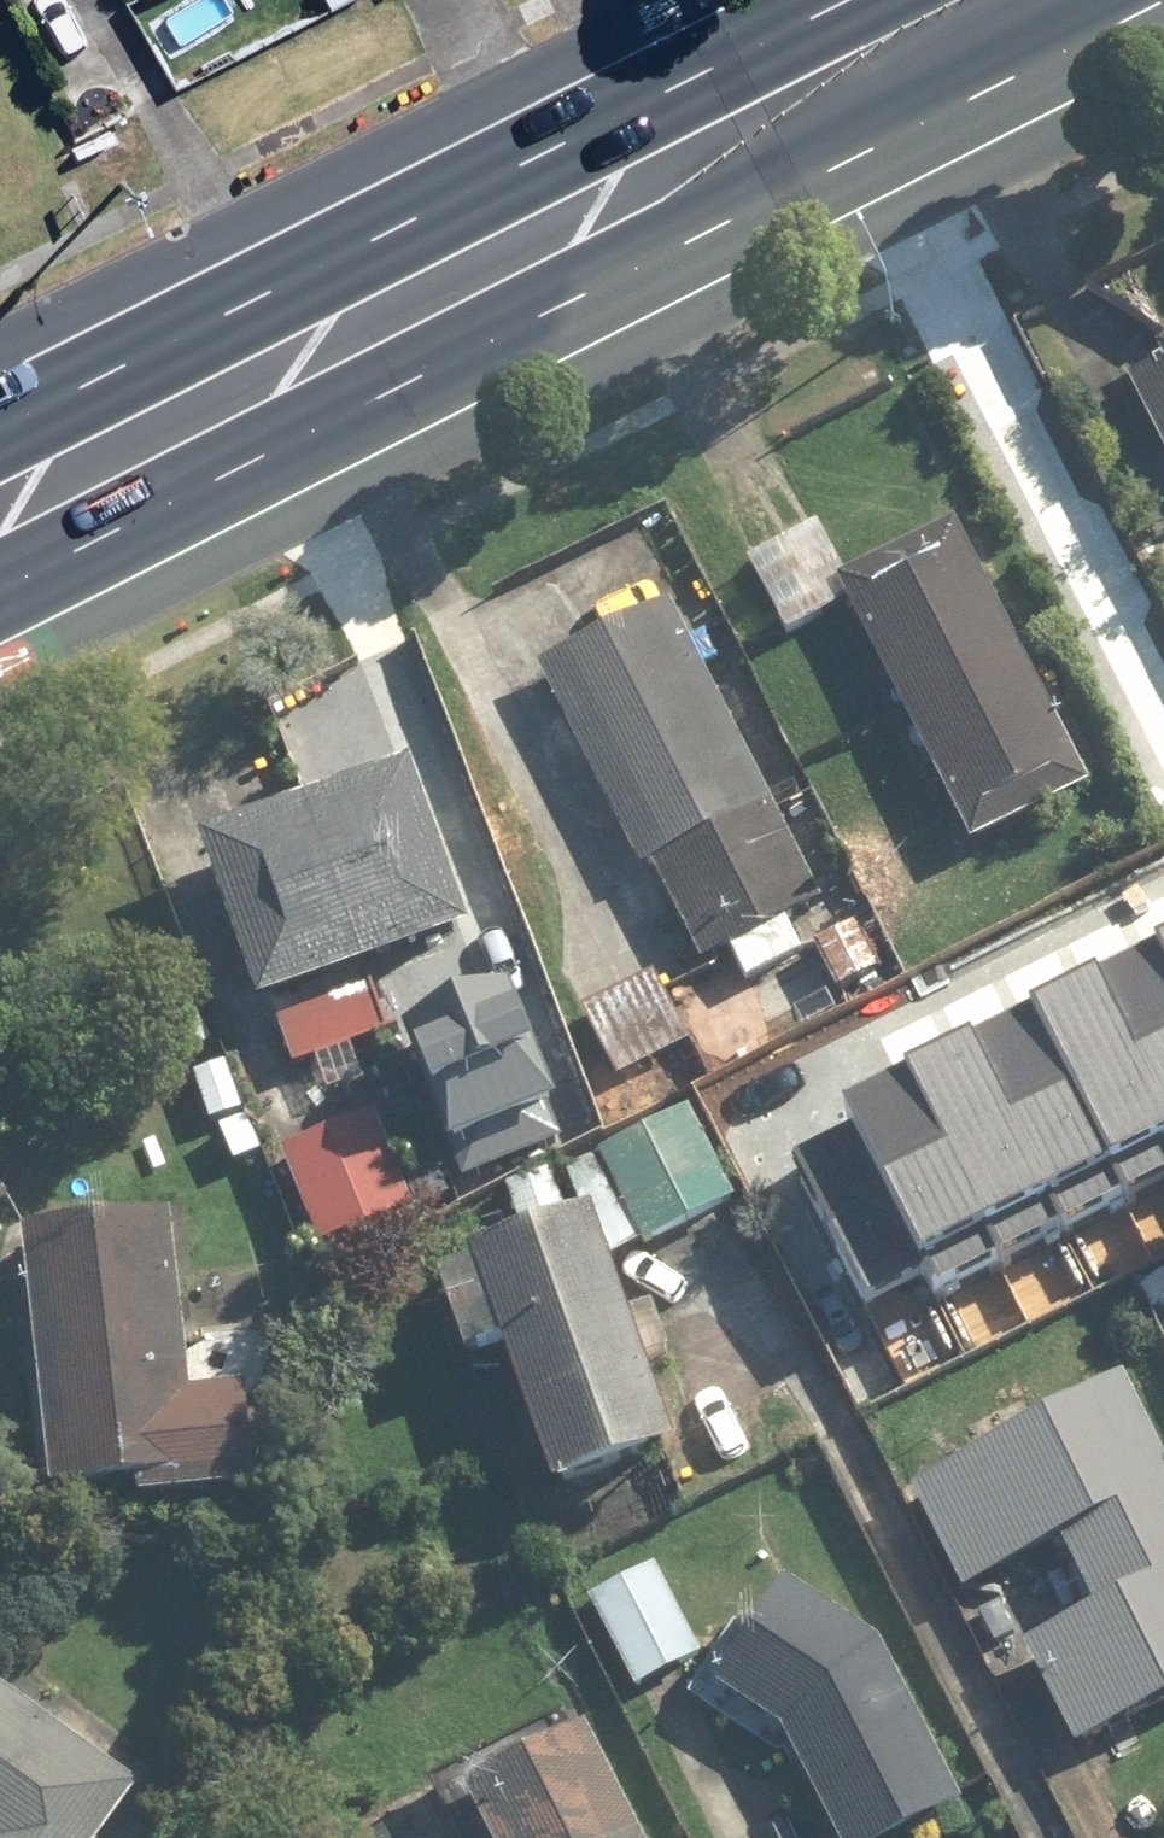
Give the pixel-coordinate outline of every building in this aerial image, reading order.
[(1100,331),(1163,454),(1163,298),(1100,331)] [(1109,800),(912,422),(747,506),(944,885),(1109,800)] [(684,970),(730,947),(746,980),(801,954),(785,920),(819,904),(670,601),(535,667),(684,970)] [(473,933),(415,768),(207,842),(268,1012),(391,968),(397,982),(457,961),(450,941),(473,933)] [(883,972),(856,921),(812,944),(839,995),(883,972)] [(852,1128),(858,1140),(802,1168),(863,1288),(918,1260),(931,1285),(1163,1168),(1163,972),(852,1128)] [(487,992),(410,1030),(466,1147),(544,1110),(487,992)] [(271,1116),(235,1042),(169,1074),(204,1148),(271,1116)] [(301,1068),(316,1113),(382,1090),(367,1045),(301,1068)] [(421,1215),(376,1104),(281,1142),(325,1254),(421,1215)] [(473,1361),(506,1349),(554,1487),(679,1443),(612,1251),(676,1229),(644,1137),(503,1186),(519,1232),(438,1261),(473,1361)] [(175,1214),(34,1225),(54,1492),(263,1477),(256,1381),(188,1386),(175,1214)] [(912,1486),(965,1590),(1066,1543),(1101,1609),(1030,1646),(1077,1748),(1163,1707),(1163,1453),(1127,1378),(912,1486)] [(655,1564),(589,1598),(636,1691),(702,1657),(655,1564)] [(963,1802),(880,1642),(787,1581),(720,1684),(784,1725),(842,1837),(891,1837),(963,1802)] [(147,1782),(0,1676),(0,1837),(106,1837),(147,1782)] [(592,1733),(467,1789),(491,1837),(647,1837),(592,1733)]
